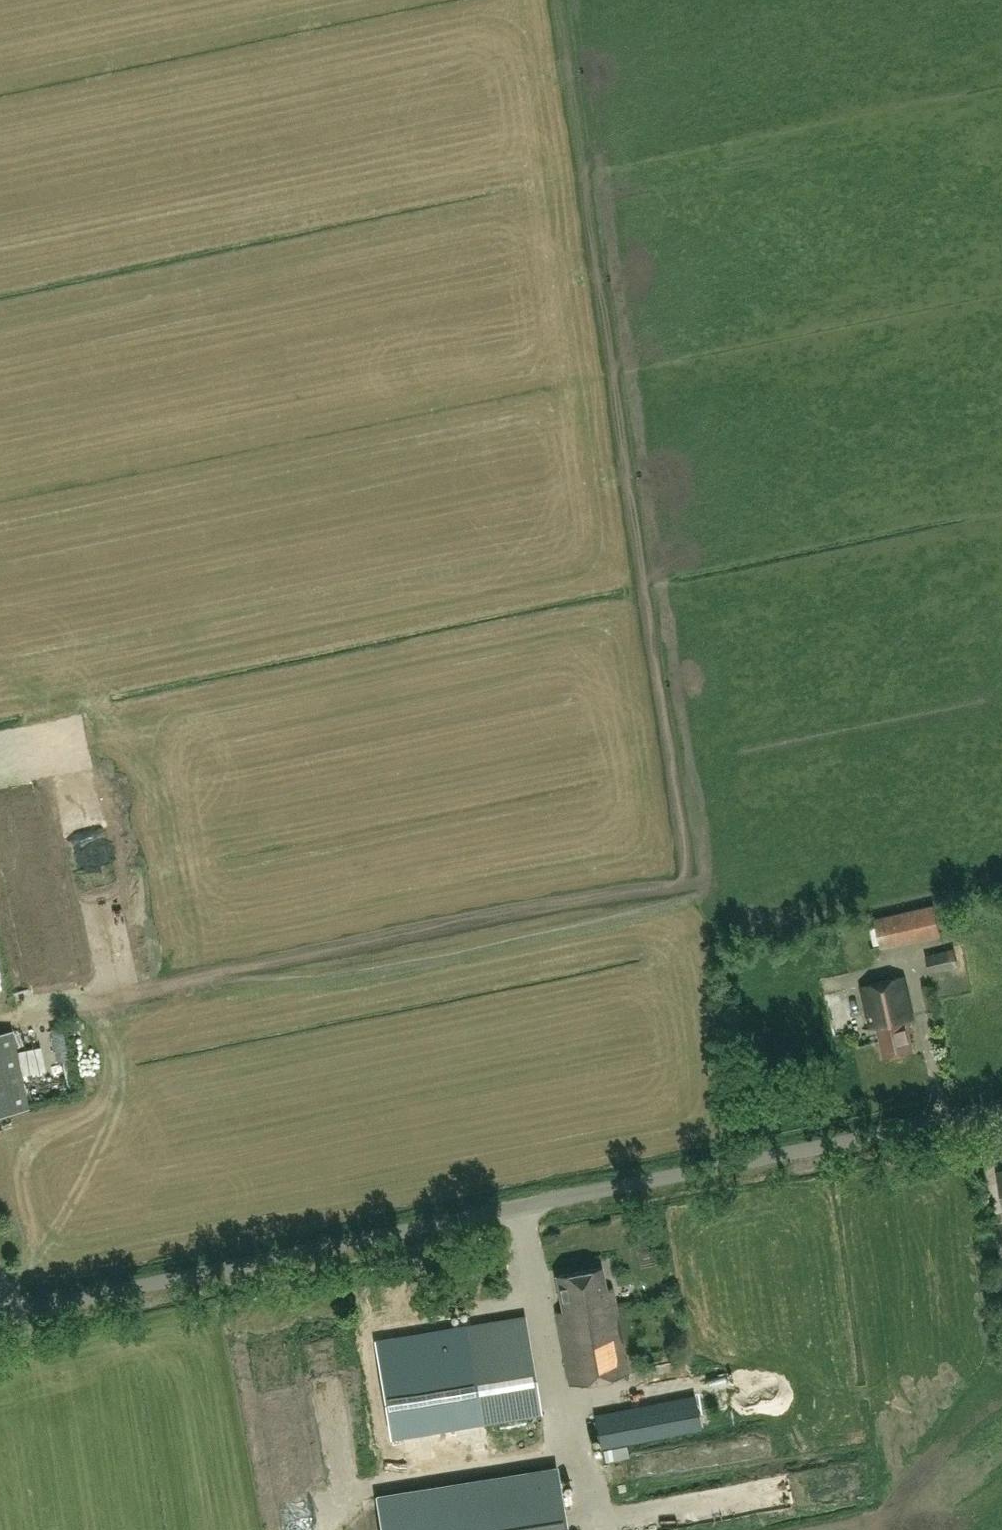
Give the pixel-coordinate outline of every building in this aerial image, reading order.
[(934,903),(875,917),(882,948),(942,934),(934,903)] [(930,973),(959,965),(954,947),(926,954),(930,973)] [(884,1054),(914,1048),(910,1031),(915,1030),(903,977),(846,990),(855,1030),(877,1025),(884,1054)] [(86,1002),(100,1000),(98,984),(83,986),(86,1002)] [(0,1031),(0,1114),(29,1107),(12,1029),(0,1031)] [(562,1309),(558,1310),(556,1310),(570,1383),(629,1372),(613,1286),(606,1288),(602,1265),(556,1274),(562,1309)] [(481,1420),(541,1410),(525,1316),(466,1325),(465,1320),(394,1331),(404,1393),(475,1382),(481,1420)] [(695,1395),(595,1414),(601,1448),(702,1428),(695,1395)] [(557,1468),(377,1497),(382,1529),(567,1529),(557,1468)]
